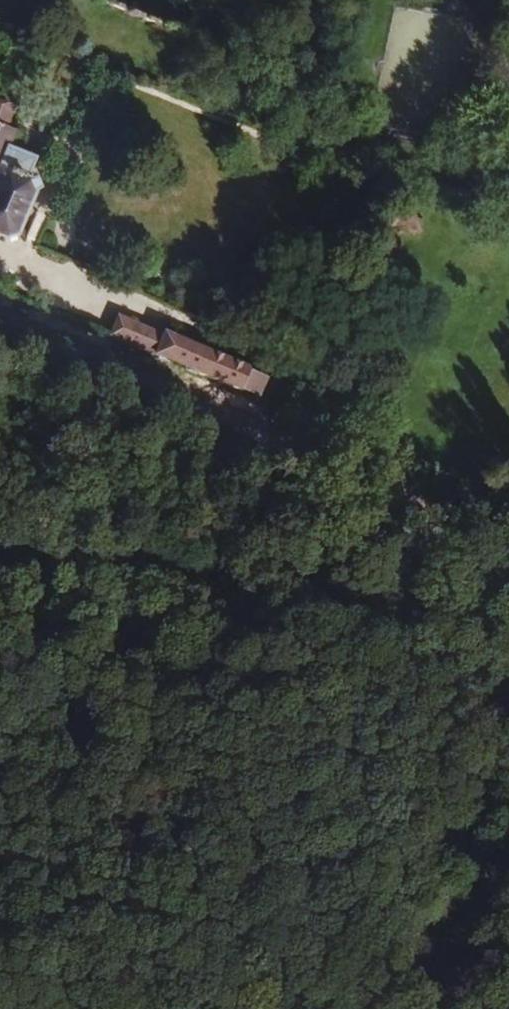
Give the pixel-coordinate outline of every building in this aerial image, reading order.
[(8,240),(20,235),(37,192),(32,180),(29,178),(37,158),(12,147),(17,131),(8,127),(14,111),(0,105),(0,237),(8,240)] [(104,311),(96,330),(257,399),(266,379),(251,372),(252,367),(166,330),(162,337),(104,311)] [(308,352),(310,349),(288,336),(286,340),(308,352)]
